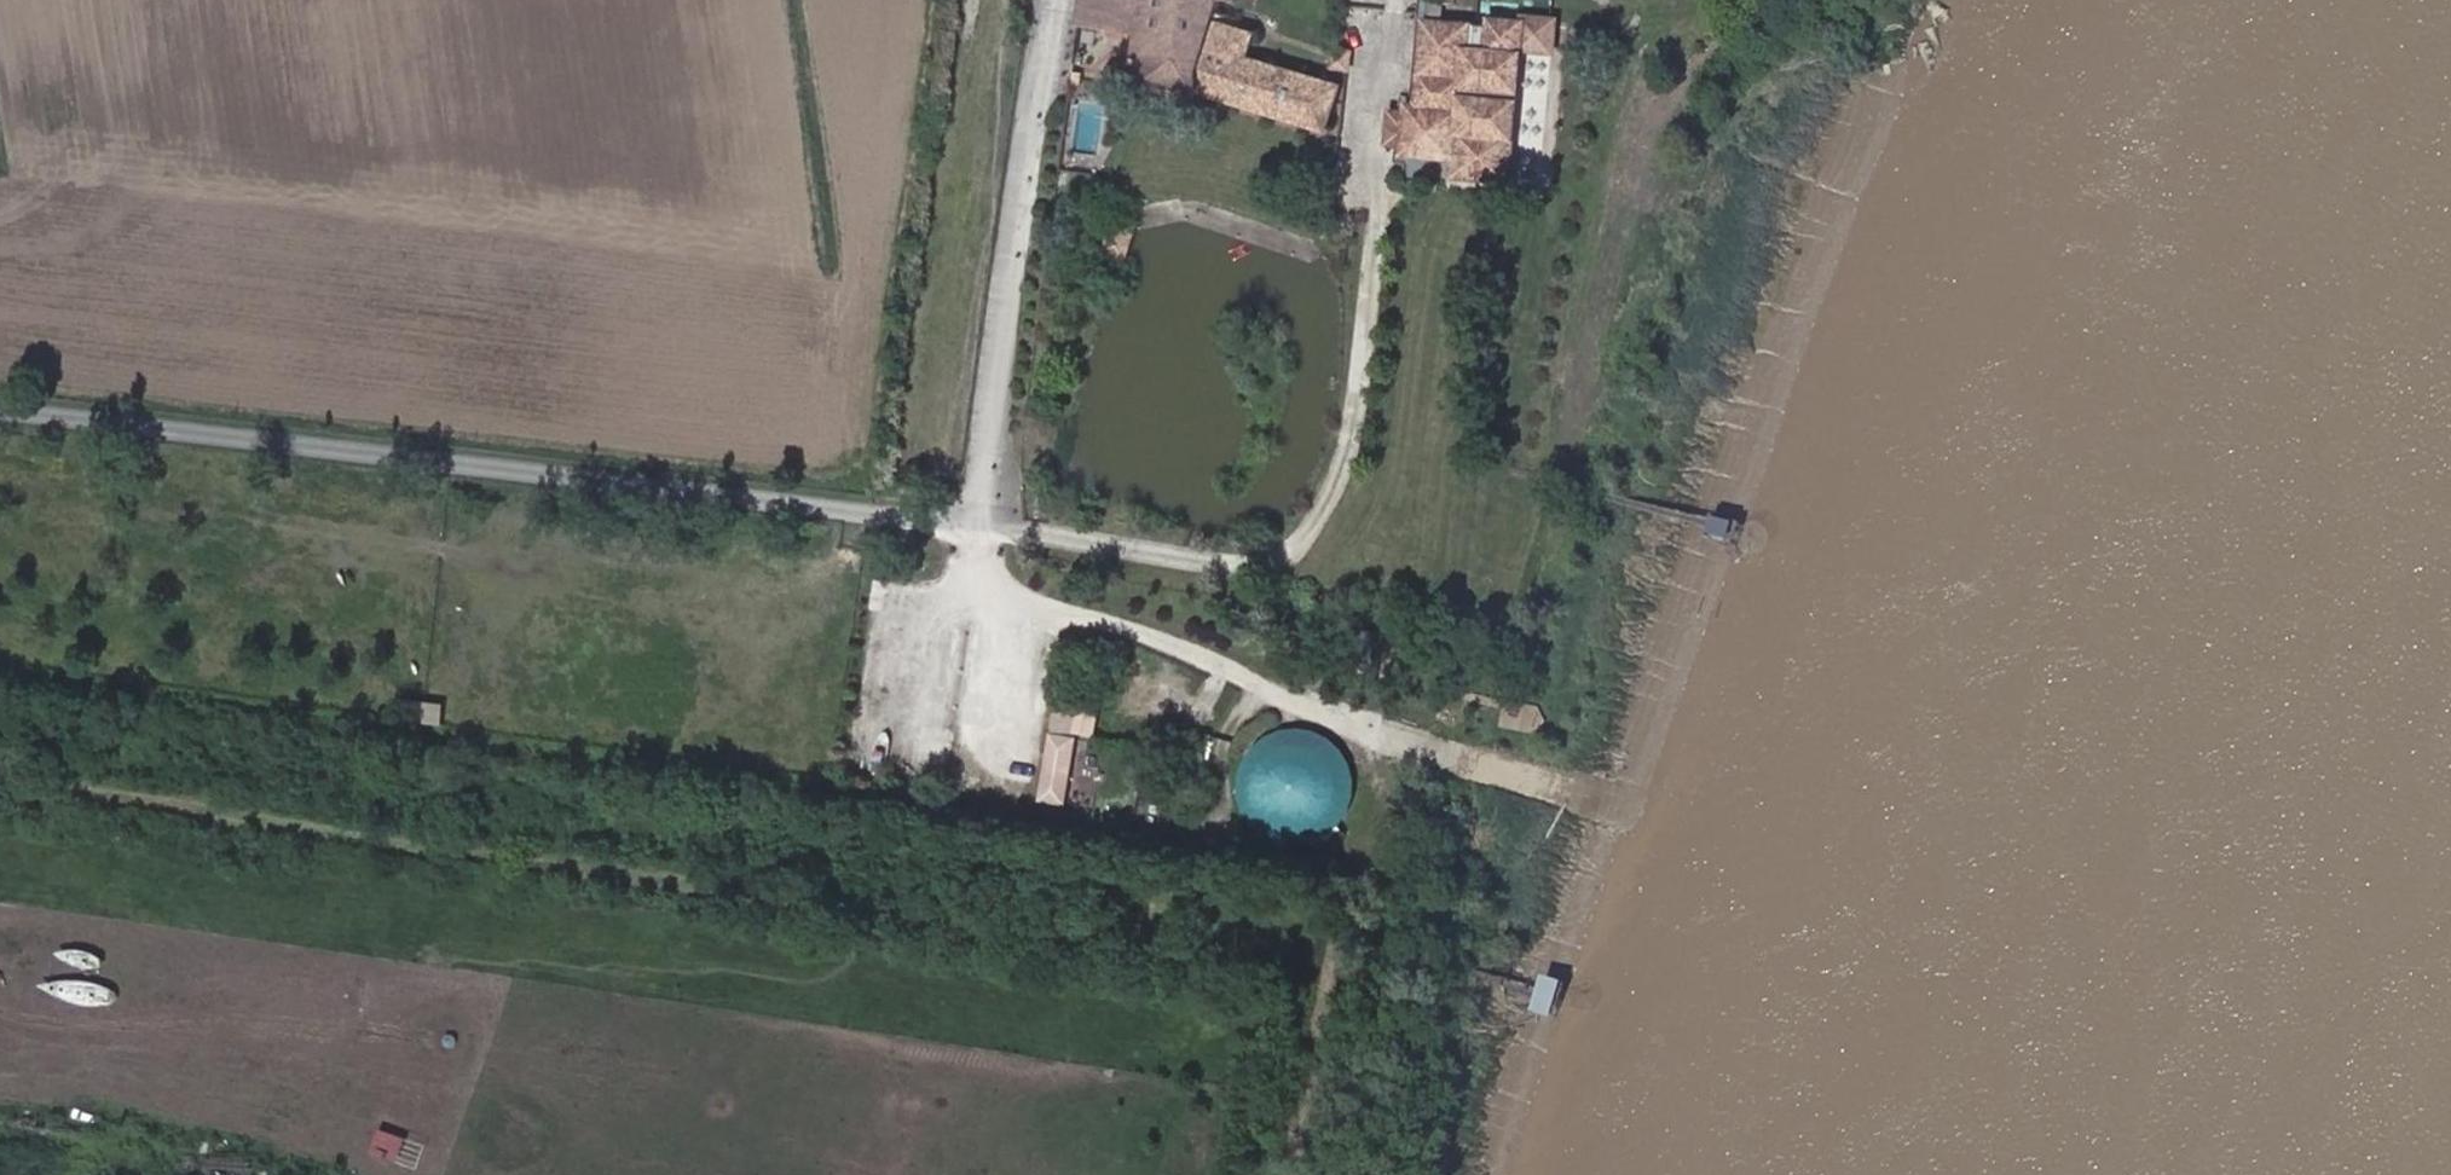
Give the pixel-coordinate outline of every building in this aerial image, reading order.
[(1082,22),(1146,32),(1142,71),(1329,132),(1342,85),(1252,56),(1256,34),(1217,25),(1222,0),(1085,0),(1082,22)] [(1490,28),(1424,22),(1417,105),(1407,105),(1406,114),(1403,144),(1402,154),(1456,159),(1454,177),(1510,182),(1524,24),(1490,21),(1490,28)] [(1403,144),(1406,114),(1390,114),(1388,143),(1403,144)] [(1112,215),(1100,253),(1126,260),(1138,223),(1112,215)] [(442,723),(444,701),(401,698),(399,720),(442,723)] [(1069,805),(1077,711),(1049,709),(1042,803),(1069,805)] [(1266,725),(1236,823),(1327,850),(1356,752),(1266,725)]
